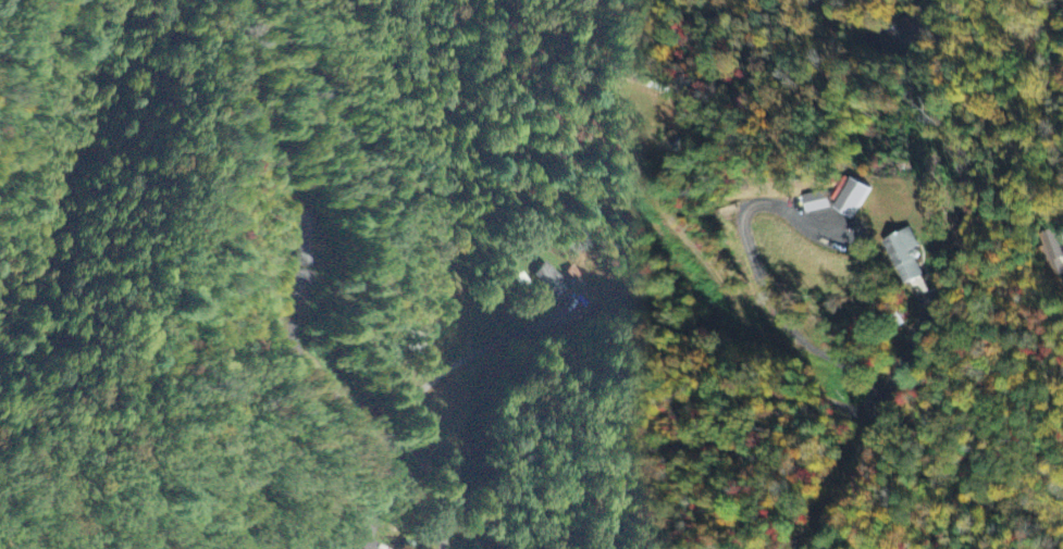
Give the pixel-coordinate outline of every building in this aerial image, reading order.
[(863,189),(843,179),(829,210),(849,220),(863,189)] [(795,198),(801,216),(825,209),(820,191),(795,198)] [(882,236),(904,282),(923,273),(910,248),(919,242),(910,222),(882,236)] [(1044,263),(1062,258),(1062,257),(1055,230),(1036,236),(1044,263)] [(572,280),(559,294),(536,272),(549,259),(572,280)] [(582,284),(589,294),(581,298),(574,289),(582,284)] [(420,352),(410,350),(415,328),(424,330),(420,352)] [(410,352),(410,366),(420,366),(420,352),(410,352)] [(404,548),(407,548),(412,539),(407,537),(401,548),(404,548)]
